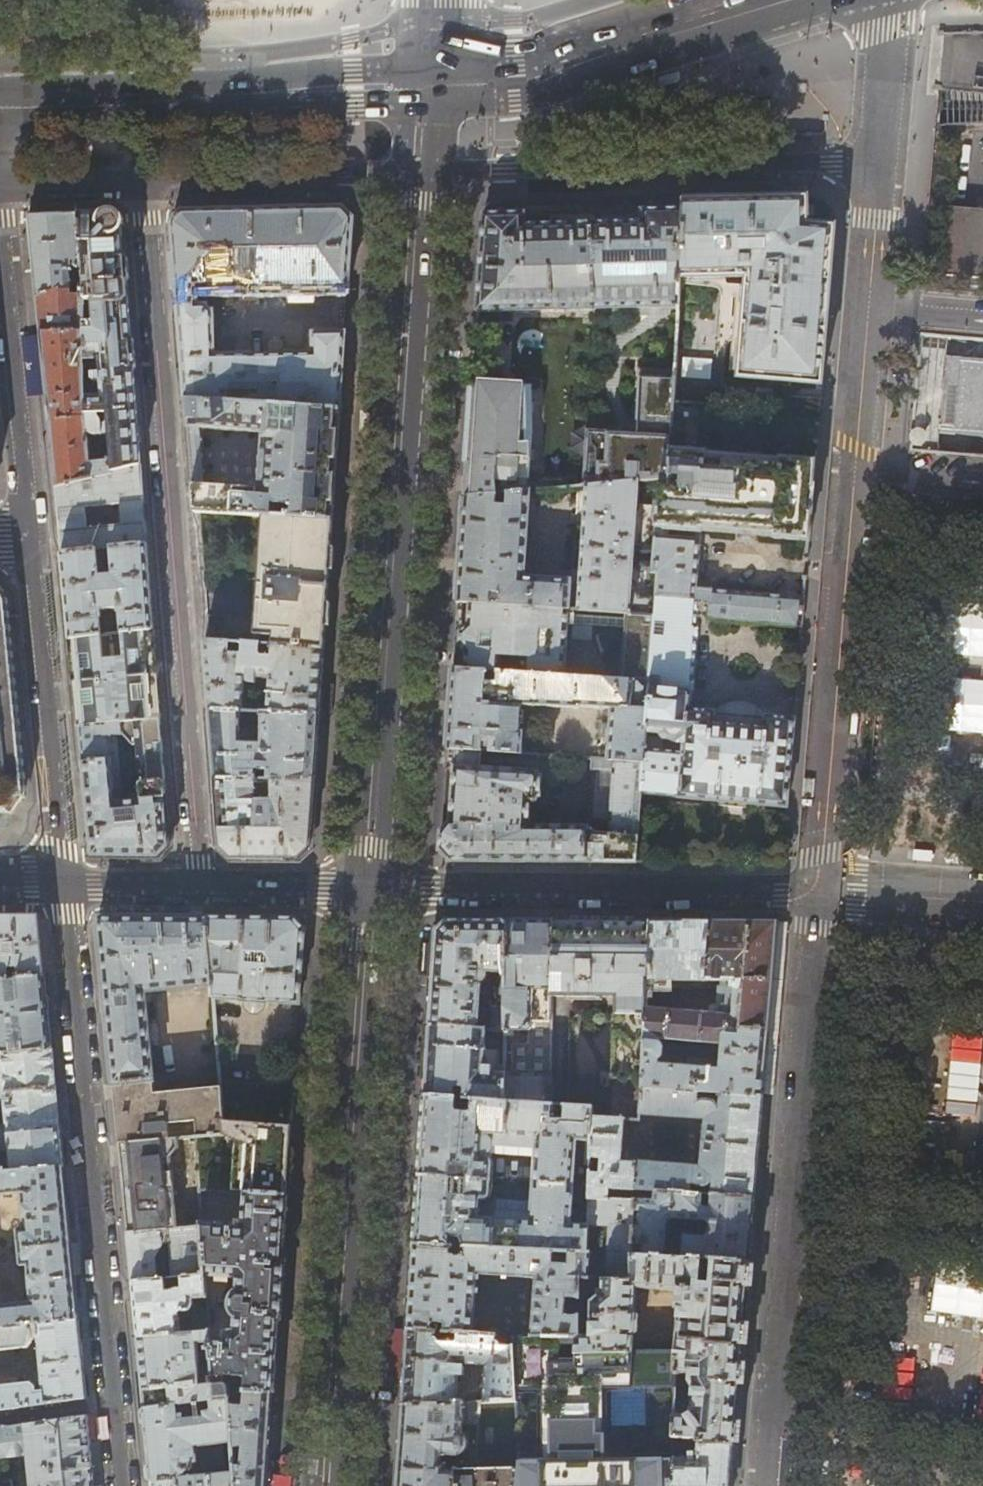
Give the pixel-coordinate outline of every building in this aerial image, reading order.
[(683,210),(680,279),(747,278),(739,379),(822,385),(823,368),(825,345),(835,234),(835,226),(808,224),(808,197),(795,197),(787,197),(684,200),(683,210)] [(950,206),(945,273),(982,276),(982,208),(950,206)] [(353,219),(343,208),(305,209),(220,211),(182,211),(172,223),(181,339),(186,400),(215,402),(215,392),(224,391),(225,403),(340,411),(345,337),(345,333),(316,337),(315,358),(214,356),(211,312),(209,312),(207,310),(205,306),(196,306),(194,291),(349,290),(353,219)] [(661,210),(595,212),(594,308),(657,307),(657,308),(663,307),(678,307),(680,279),(683,210),(661,210)] [(501,310),(594,308),(595,212),(484,214),(476,328),(493,329),(500,323),(500,311),(501,310)] [(85,281),(85,328),(85,356),(86,360),(109,359),(109,374),(98,374),(98,381),(109,382),(109,396),(96,397),(95,387),(90,387),(89,378),(86,378),(86,416),(108,415),(109,429),(110,451),(111,458),(111,459),(112,474),(141,467),(137,412),(127,288),(122,223),(111,213),(92,213),(88,214),(80,214),(85,281)] [(40,332),(85,328),(85,281),(80,214),(51,214),(29,215),(36,287),(40,332)] [(85,356),(85,328),(40,332),(43,360),(52,454),(55,487),(112,474),(111,459),(109,459),(109,461),(92,463),(89,433),(90,434),(90,435),(91,436),(92,436),(93,436),(104,435),(105,435),(105,434),(107,433),(107,432),(108,431),(109,429),(108,415),(86,416),(86,378),(86,368),(75,369),(74,357),(85,356)] [(945,355),(940,431),(982,435),(982,358),(945,355)] [(626,431),(588,429),(584,486),(587,485),(639,480),(647,479),(660,478),(670,477),(673,403),(675,369),(640,367),(636,431),(626,431)] [(472,388),(465,498),(503,494),(500,479),(529,479),(528,392),(472,388)] [(215,402),(186,400),(190,457),(194,512),(201,512),(262,516),(333,521),(336,466),(340,411),(225,403),(215,402)] [(670,477),(660,478),(658,496),(653,572),(658,572),(657,595),(657,597),(711,600),(710,617),(802,626),(804,597),(697,588),(701,539),(697,538),(697,539),(670,537),(670,528),(702,531),(702,529),(774,535),(774,537),(809,540),(812,502),(816,461),(780,459),(780,460),(708,455),(708,452),(706,452),(708,424),(710,424),(711,406),(673,403),(670,477)] [(112,474),(55,487),(59,523),(61,543),(62,554),(147,545),(144,504),(141,467),(112,474)] [(660,478),(647,479),(646,495),(658,496),(660,478)] [(639,480),(587,485),(582,562),(579,609),(626,613),(655,615),(657,597),(657,595),(631,593),(639,480)] [(457,601),(470,602),(569,609),(570,609),(572,584),(572,582),(571,581),(525,578),(531,491),(503,494),(465,498),(461,546),(457,601)] [(330,554),(333,521),(262,516),(259,585),(251,585),(250,609),(257,609),(256,635),(273,637),(272,646),(273,646),(324,650),(326,624),(330,554)] [(147,545),(62,554),(66,598),(70,640),(112,635),(109,609),(117,608),(118,616),(120,616),(122,634),(154,630),(152,612),(149,563),(147,545)] [(11,816),(25,799),(18,729),(6,609),(5,604),(2,594),(0,591),(0,808),(11,816)] [(657,597),(655,615),(650,681),(646,728),(666,729),(664,751),(645,750),(644,762),(641,794),(705,799),(787,807),(794,719),(690,710),(691,694),(693,694),(699,626),(697,625),(698,617),(710,618),(710,617),(711,600),(657,597)] [(569,609),(470,602),(469,616),(469,621),(461,628),(460,644),(467,651),(467,655),(467,659),(466,670),(564,676),(568,624),(576,625),(577,617),(577,616),(569,616),(569,609)] [(655,615),(626,613),(622,679),(650,681),(655,615)] [(154,630),(122,634),(112,635),(70,640),(75,692),(79,728),(108,724),(160,718),(159,702),(155,646),(154,630)] [(322,682),(324,650),(273,646),(273,657),(264,657),(261,652),(261,646),(243,644),(242,655),(230,654),(230,644),(209,642),(204,642),(207,677),(210,711),(241,712),(243,676),(246,676),(246,683),(255,683),(256,677),(270,678),(267,713),(319,715),(322,682)] [(564,676),(466,670),(453,668),(450,708),(447,749),(481,750),(522,753),(524,732),(507,730),(509,705),(535,706),(535,705),(579,708),(579,706),(613,708),(609,759),(644,762),(645,750),(646,728),(650,681),(622,679),(564,676)] [(246,712),(256,713),(262,713),(263,713),(262,704),(247,704),(246,712)] [(246,712),(241,712),(210,711),(212,741),(215,780),(255,780),(266,780),(266,771),(272,771),(272,780),(315,781),(317,750),(319,715),(267,713),(263,713),(262,713),(261,738),(240,737),(240,721),(256,722),(256,713),(246,712)] [(108,724),(109,736),(118,736),(125,801),(166,798),(164,762),(160,718),(108,724)] [(109,736),(108,724),(79,728),(82,761),(90,838),(92,858),(130,858),(160,859),(170,849),(166,798),(125,801),(116,802),(109,736)] [(125,801),(118,736),(109,736),(116,802),(125,801)] [(591,817),(609,818),(608,833),(592,833),(592,831),(588,827),(529,826),(531,800),(536,800),(540,793),(541,776),(537,771),(538,755),(522,753),(481,750),(447,749),(446,768),(446,769),(453,768),(451,806),(450,822),(442,833),(440,850),(451,861),(608,862),(636,863),(640,817),(641,794),(644,762),(609,759),(592,758),(591,758),(590,769),(595,769),(591,817)] [(272,780),(266,780),(255,780),(215,780),(218,817),(220,849),(231,860),(267,860),(299,860),(304,855),(310,850),(312,824),(315,781),(272,780)] [(41,945),(39,916),(0,915),(0,980),(6,979),(12,979),(44,977),(41,945)] [(145,991),(213,985),(206,918),(160,918),(99,917),(98,919),(101,950),(108,1025),(114,1083),(154,1080),(151,1043),(145,991)] [(206,918),(213,985),(213,997),(242,1000),(264,1002),(270,1002),(282,1003),(293,1004),(300,1004),(305,930),(295,918),(263,918),(206,918)] [(435,930),(434,944),(432,972),(429,1026),(486,1029),(505,1029),(506,997),(493,996),(492,1010),(480,1009),(480,1005),(484,1005),(485,998),(480,998),(481,982),(483,982),(487,977),(487,972),(498,972),(498,980),(506,980),(506,921),(475,920),(446,920),(435,930)] [(529,921),(506,921),(506,980),(506,997),(505,1029),(505,1070),(504,1101),(549,1104),(551,1011),(550,1011),(550,996),(552,921),(529,921)] [(578,922),(552,921),(550,996),(617,997),(617,1015),(646,1016),(648,979),(650,979),(652,922),(627,922),(578,922)] [(717,1092),(763,1095),(766,1063),(773,977),(778,922),(715,921),(652,921),(652,922),(650,979),(648,979),(646,1016),(642,1085),(699,1091),(717,1092)] [(432,972),(434,944),(424,943),(422,971),(432,972)] [(44,977),(12,979),(13,997),(8,998),(6,979),(0,980),(0,1054),(20,1052),(19,1045),(12,1045),(11,1031),(21,1030),(24,1052),(51,1049),(48,1019),(44,977)] [(642,1085),(646,1016),(617,1015),(614,1016),(610,1118),(625,1119),(639,1120),(642,1085)] [(485,1044),(486,1029),(429,1026),(426,1060),(424,1096),(504,1101),(505,1070),(494,1070),(499,1064),(500,1045),(485,1044)] [(51,1049),(24,1052),(20,1052),(0,1054),(0,1084),(4,1084),(4,1088),(0,1088),(0,1098),(5,1098),(7,1128),(1,1129),(1,1127),(0,1127),(0,1135),(60,1130),(56,1089),(52,1049),(51,1049)] [(155,1093),(154,1080),(114,1083),(115,1097),(120,1143),(121,1143),(197,1138),(224,1136),(223,1122),(221,1087),(155,1093)] [(754,1198),(758,1147),(763,1095),(717,1092),(716,1104),(712,1101),(707,1100),(701,1100),(698,1101),(699,1091),(642,1085),(639,1120),(639,1121),(648,1121),(649,1114),(705,1119),(701,1167),(622,1160),(625,1119),(610,1118),(592,1118),(591,1142),(590,1159),(600,1159),(600,1173),(590,1172),(590,1187),(589,1199),(608,1200),(609,1189),(634,1191),(634,1189),(654,1191),(689,1193),(691,1182),(694,1184),(698,1185),(703,1185),(706,1183),(710,1183),(707,1189),(706,1195),(754,1198)] [(504,1101),(424,1096),(421,1138),(418,1175),(492,1180),(493,1165),(492,1162),(490,1158),(488,1157),(483,1155),(485,1134),(536,1138),(533,1183),(590,1187),(590,1172),(574,1172),(577,1141),(591,1142),(592,1118),(592,1106),(562,1104),(561,1116),(551,1116),(552,1104),(549,1104),(504,1101)] [(224,1136),(197,1138),(200,1190),(246,1193),(287,1195),(289,1162),(291,1127),(223,1122),(224,1136)] [(0,1135),(0,1151),(9,1150),(11,1171),(63,1167),(62,1150),(60,1130),(0,1135)] [(197,1138),(121,1143),(121,1145),(125,1192),(129,1232),(129,1234),(202,1227),(202,1221),(200,1190),(197,1138)] [(21,1193),(24,1228),(19,1228),(17,1231),(18,1247),(71,1243),(67,1204),(63,1167),(11,1171),(0,1172),(0,1195),(21,1193)] [(483,1200),(486,1199),(490,1195),(491,1192),(492,1180),(418,1175),(416,1207),(414,1245),(451,1246),(451,1238),(467,1238),(466,1247),(539,1250),(553,1251),(568,1251),(587,1252),(588,1225),(570,1224),(572,1199),(589,1200),(589,1199),(590,1187),(533,1183),(531,1221),(479,1217),(480,1200),(483,1200)] [(689,1193),(654,1191),(653,1200),(633,1199),(633,1201),(633,1209),(641,1210),(640,1212),(639,1215),(640,1220),(643,1225),(633,1224),(632,1243),(645,1244),(644,1255),(663,1256),(666,1223),(673,1218),(706,1220),(709,1224),(708,1233),(705,1238),(684,1236),(682,1258),(749,1263),(751,1231),(754,1198),(706,1195),(689,1193)] [(281,1279),(287,1195),(246,1193),(243,1224),(202,1221),(202,1227),(206,1274),(206,1276),(239,1278),(237,1290),(235,1292),(231,1296),(229,1301),(229,1303),(229,1308),(231,1312),(232,1315),(235,1318),(235,1330),(225,1331),(224,1340),(211,1339),(213,1356),(214,1367),(216,1399),(230,1397),(231,1397),(230,1384),(226,1383),(225,1378),(228,1375),(248,1376),(247,1391),(273,1393),(281,1279)] [(608,1200),(589,1199),(589,1200),(588,1225),(610,1226),(609,1279),(632,1279),(632,1254),(632,1243),(633,1224),(633,1209),(633,1201),(608,1200)] [(202,1227),(129,1234),(128,1234),(131,1258),(133,1281),(206,1274),(202,1227)] [(78,1319),(74,1282),(71,1243),(18,1247),(20,1263),(23,1265),(28,1265),(31,1301),(0,1304),(0,1327),(78,1319)] [(553,1251),(539,1250),(466,1247),(451,1246),(414,1245),(411,1286),(408,1329),(471,1334),(475,1274),(536,1279),(531,1337),(578,1338),(578,1335),(579,1327),(579,1306),(565,1305),(565,1298),(579,1299),(580,1279),(589,1279),(589,1253),(587,1253),(587,1252),(568,1251),(567,1259),(563,1259),(563,1265),(552,1265),(553,1251)] [(644,1255),(632,1254),(632,1279),(609,1279),(589,1279),(580,1279),(579,1299),(579,1300),(590,1301),(589,1327),(579,1327),(578,1335),(578,1338),(577,1352),(633,1352),(640,1288),(678,1291),(677,1309),(678,1309),(676,1339),(705,1340),(705,1342),(742,1345),(745,1302),(749,1263),(682,1258),(663,1256),(644,1255)] [(192,1299),(194,1298),(208,1297),(206,1276),(206,1274),(133,1281),(135,1305),(138,1337),(211,1330),(208,1307),(201,1308),(201,1314),(190,1315),(190,1309),(193,1306),(192,1299)] [(85,1399),(82,1363),(78,1319),(0,1327),(0,1349),(28,1346),(32,1342),(31,1337),(37,1337),(42,1380),(35,1384),(31,1381),(0,1384),(0,1410),(85,1399)] [(405,1369),(408,1329),(395,1328),(392,1377),(404,1378),(405,1369)] [(496,1336),(471,1334),(408,1329),(405,1369),(404,1378),(402,1405),(456,1403),(457,1375),(463,1375),(464,1367),(458,1367),(458,1364),(486,1365),(484,1402),(515,1400),(512,1347),(496,1346),(496,1336)] [(211,1330),(138,1337),(141,1370),(145,1409),(216,1399),(214,1367),(206,1367),(207,1383),(201,1383),(198,1351),(207,1351),(208,1357),(213,1356),(211,1339),(211,1330)] [(578,1338),(531,1337),(512,1337),(512,1347),(515,1400),(518,1467),(515,1482),(515,1485),(673,1485),(675,1437),(675,1414),(676,1373),(677,1352),(675,1352),(633,1352),(577,1352),(578,1338)] [(705,1340),(676,1339),(675,1352),(677,1352),(676,1373),(688,1374),(688,1380),(692,1388),(690,1412),(685,1415),(675,1414),(675,1437),(702,1438),(702,1444),(734,1444),(738,1395),(742,1345),(705,1342),(705,1340)] [(273,1393),(247,1391),(231,1397),(230,1397),(233,1447),(243,1447),(242,1461),(234,1460),(236,1485),(267,1485),(267,1476),(269,1451),(273,1393)] [(152,1485),(236,1485),(234,1460),(233,1447),(230,1397),(216,1399),(145,1409),(151,1475),(152,1485)] [(456,1403),(402,1405),(399,1460),(397,1485),(455,1485),(455,1470),(446,1469),(446,1464),(443,1464),(443,1454),(458,1454),(462,1452),(465,1449),(466,1448),(467,1444),(467,1440),(465,1437),(461,1434),(462,1410),(479,1411),(479,1402),(456,1403)] [(28,1454),(31,1485),(93,1485),(89,1445),(86,1415),(0,1427),(0,1458),(28,1454)] [(675,1437),(673,1485),(730,1485),(730,1482),(734,1444),(702,1444),(702,1438),(675,1437)] [(455,1470),(455,1485),(515,1485),(515,1482),(518,1467),(455,1469),(455,1470)] [(1,1471),(2,1478),(7,1478),(8,1478),(10,1479),(9,1470),(1,1471)] [(2,1478),(0,1479),(0,1485),(13,1485),(12,1481),(10,1479),(8,1478),(7,1478),(2,1478)]
